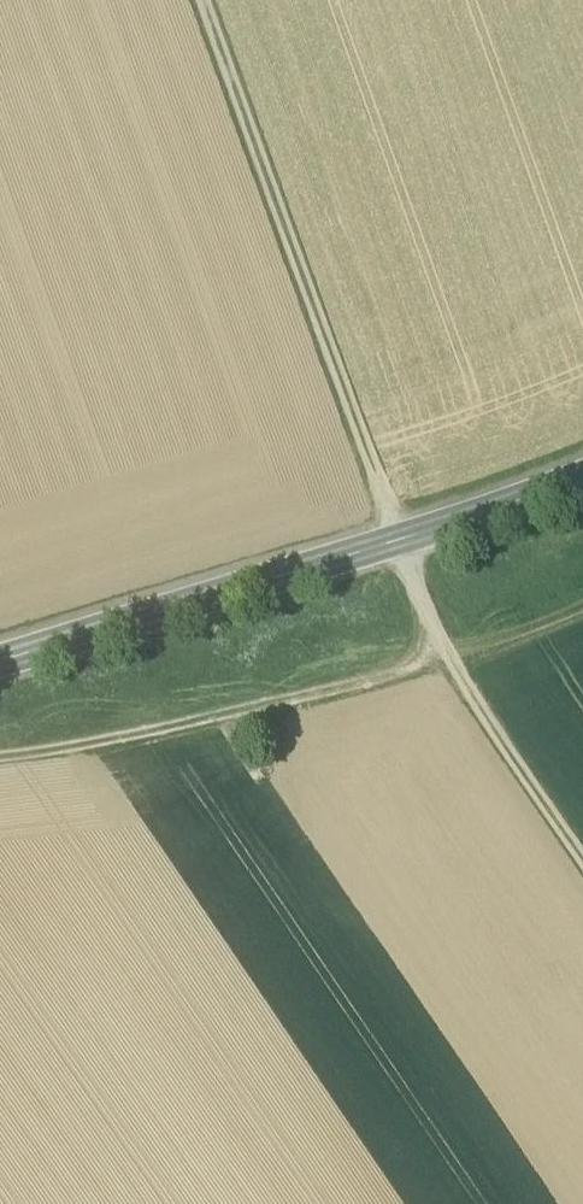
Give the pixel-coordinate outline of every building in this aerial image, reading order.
[(257,734),(248,735),(250,744),(257,743),(259,742),(260,740),(260,737),(259,735),(257,734)]
